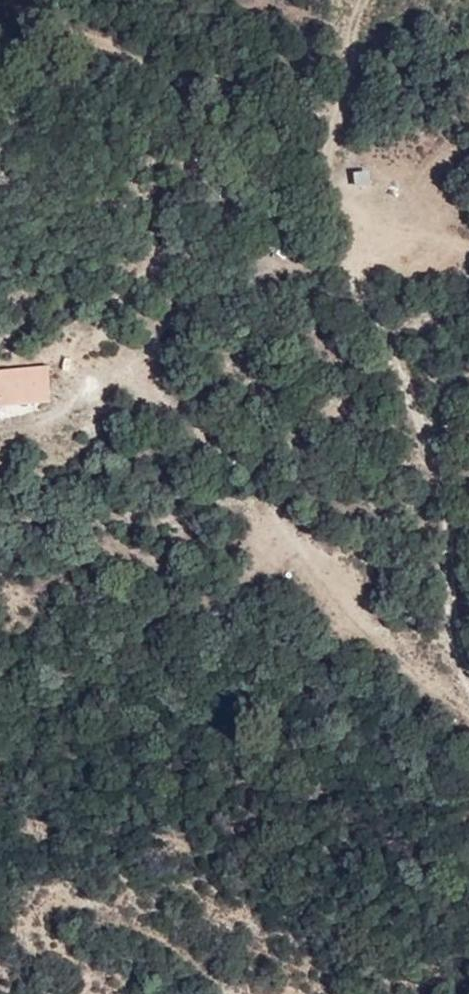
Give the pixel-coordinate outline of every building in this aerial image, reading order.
[(0,367),(0,409),(35,405),(32,364),(0,367)]
